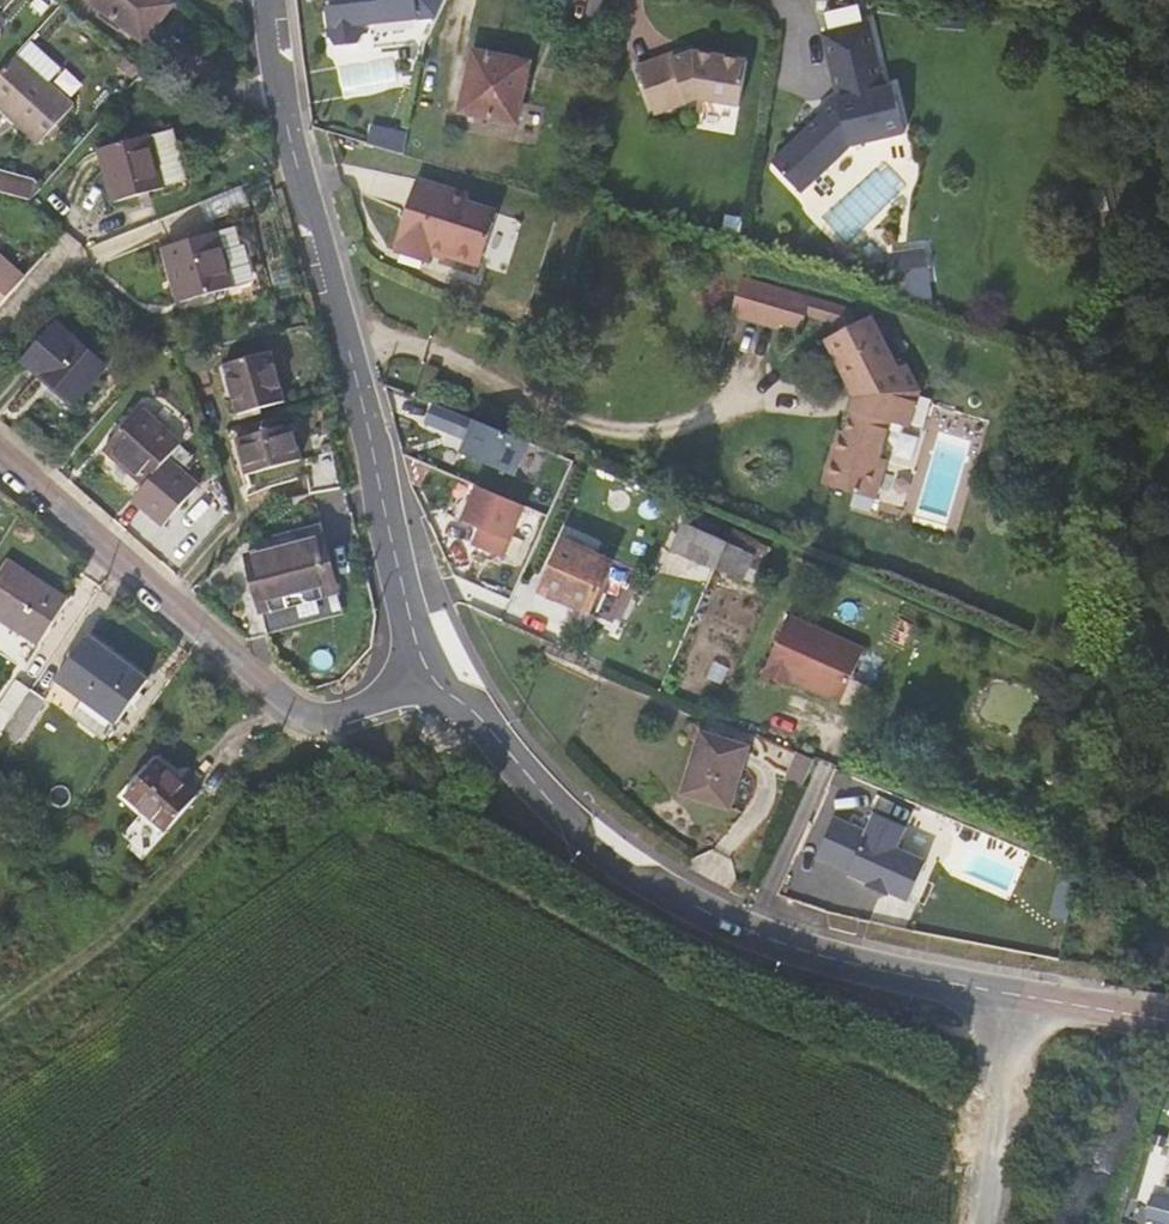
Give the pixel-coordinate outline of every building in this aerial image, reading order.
[(142,43),(170,7),(161,0),(87,0),(142,43)] [(448,0),(327,0),(331,39),(337,47),(361,45),(367,33),(366,26),(440,18),(448,0)] [(869,23),(823,34),(837,93),(838,99),(821,116),(816,112),(773,162),(802,193),(850,147),(906,134),(893,85),(885,87),(869,23)] [(0,71),(0,108),(39,144),(72,107),(47,84),(60,70),(29,41),(0,71)] [(693,46),(669,54),(671,60),(694,51),(693,46)] [(669,54),(637,66),(654,115),(698,100),(740,107),(748,61),(695,51),(694,51),(671,60),(669,54)] [(473,83),(468,113),(515,122),(519,101),(527,63),(471,52),(466,81),(473,83)] [(142,70),(126,57),(118,67),(134,81),(142,70)] [(473,83),(466,81),(459,111),(468,113),(473,83)] [(838,99),(837,93),(816,112),(821,116),(838,99)] [(545,107),(519,101),(515,122),(512,137),(538,142),(545,107)] [(97,139),(99,148),(141,137),(139,128),(97,139)] [(155,151),(179,144),(175,130),(150,137),(155,151)] [(150,135),(141,137),(99,148),(113,200),(153,190),(158,190),(190,181),(179,144),(155,151),(150,137),(150,135)] [(29,202),(34,178),(0,172),(0,196),(29,202)] [(470,195),(418,179),(394,251),(431,263),(434,254),(479,268),(498,212),(478,205),(468,202),(470,195)] [(237,226),(219,231),(225,252),(243,246),(237,226)] [(225,252),(219,231),(163,246),(179,301),(234,286),(254,281),(244,246),(243,246),(225,252)] [(895,248),(896,301),(932,300),(930,247),(895,248)] [(25,278),(0,256),(0,307),(25,278)] [(784,321),(792,293),(744,280),(735,315),(782,328),(784,321)] [(784,321),(807,329),(815,300),(792,293),(784,321)] [(903,369),(874,317),(831,340),(861,398),(845,430),(850,433),(828,486),(878,506),(893,467),(887,464),(900,431),(919,438),(934,402),(910,366),(903,369)] [(105,367),(58,324),(26,361),(72,404),(105,367)] [(283,400),(270,351),(226,363),(239,412),(283,400)] [(513,475),(527,442),(430,402),(422,421),(465,438),(459,453),(513,475)] [(182,443),(142,407),(103,451),(142,487),(141,489),(154,501),(181,471),(168,458),(182,443)] [(300,459),(290,422),(237,437),(247,473),(300,459)] [(525,506),(477,486),(462,521),(480,529),(473,545),(504,558),(525,506)] [(727,536),(732,526),(688,507),(671,547),(714,564),(715,562),(727,536)] [(339,589),(325,535),(227,560),(248,637),(270,632),(264,609),(339,589)] [(754,549),(727,536),(715,562),(742,575),(754,549)] [(611,564),(562,541),(539,592),(588,614),(611,564)] [(9,558),(0,573),(0,613),(42,640),(70,597),(9,558)] [(861,648),(787,614),(760,673),(779,682),(781,676),(788,679),(837,702),(861,648)] [(149,679),(90,634),(58,676),(85,697),(76,710),(103,731),(112,717),(118,721),(149,679)] [(788,679),(781,676),(779,682),(785,685),(788,679)] [(33,689),(18,679),(0,706),(0,729),(4,732),(8,727),(15,715),(33,689)] [(15,715),(30,725),(47,698),(33,689),(15,715)] [(22,736),(30,725),(15,715),(8,727),(22,736)] [(747,748),(700,733),(682,793),(729,809),(747,748)] [(811,758),(797,752),(785,779),(799,786),(811,758)] [(199,794),(160,758),(129,794),(167,829),(199,794)] [(863,831),(830,816),(813,855),(846,869),(845,872),(864,884),(865,881),(884,893),(885,890),(905,899),(922,861),(892,847),(902,825),(872,812),(863,831)] [(1153,1223),(1168,1223),(1168,1194),(1146,1187),(1136,1219),(1153,1223)]
